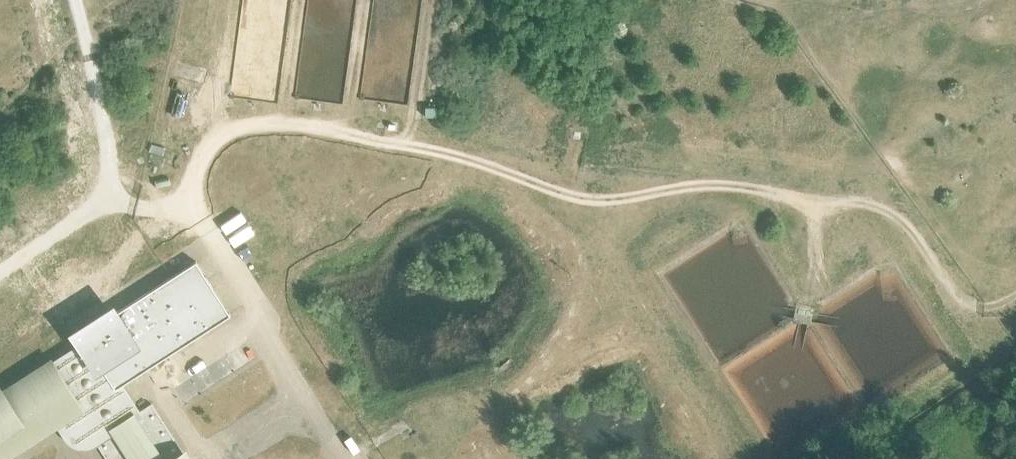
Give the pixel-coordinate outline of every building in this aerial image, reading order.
[(230,315),(195,261),(172,276),(134,300),(80,335),(85,343),(58,361),(53,364),(52,363),(4,394),(0,389),(0,456),(61,416),(71,431),(80,440),(90,442),(93,439),(95,442),(106,458),(187,458),(183,452),(151,403),(132,415),(115,388),(230,315)]
